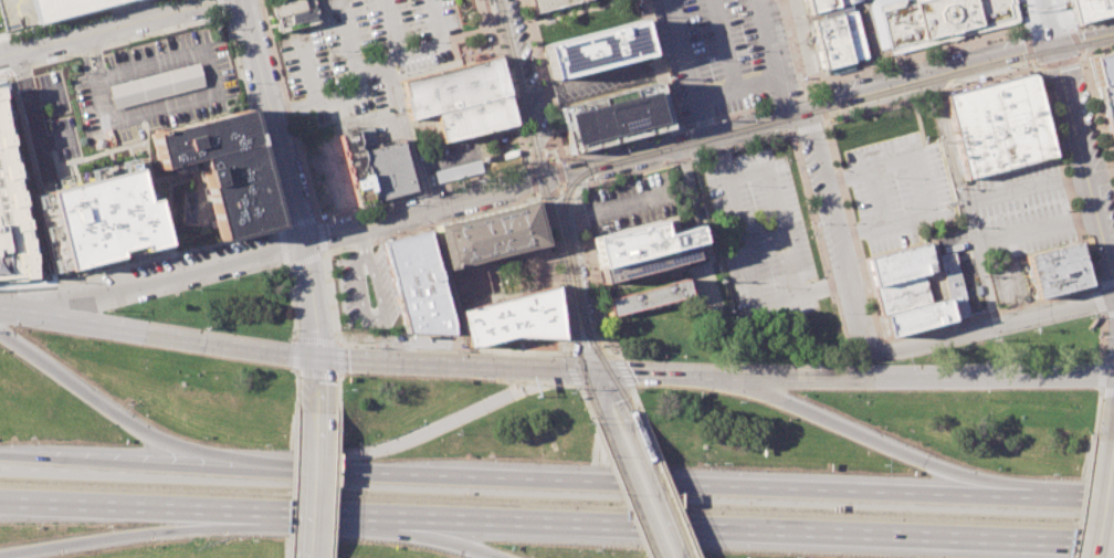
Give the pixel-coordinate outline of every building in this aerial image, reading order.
[(6,32),(35,22),(30,0),(0,0),(0,10),(6,32)] [(35,22),(123,0),(30,0),(35,22)] [(270,4),(286,0),(313,0),(319,23),(276,35),(270,4)] [(580,0),(530,0),(533,11),(580,0)] [(812,12),(809,0),(852,0),(852,2),(812,12)] [(891,54),(1019,21),(1014,0),(899,0),(879,6),(891,54)] [(1074,23),(1113,13),(1113,0),(1068,0),(1074,23)] [(813,21),(826,69),(868,57),(855,10),(813,21)] [(549,78),(540,45),(640,19),(649,53),(549,78)] [(1089,56),(1113,50),(1113,82),(1096,86),(1089,56)] [(505,94),(495,56),(462,64),(400,81),(409,119),(434,113),(505,94)] [(107,84),(112,108),(204,87),(198,63),(107,84)] [(944,95),(966,179),(1053,155),(1034,76),(1030,73),(944,95)] [(54,278),(32,194),(43,192),(13,74),(0,78),(0,281),(54,278)] [(569,152),(557,106),(656,81),(669,127),(569,152)] [(1096,86),(1113,82),(1113,97),(1100,101),(1096,86)] [(513,124),(473,134),(441,143),(434,113),(505,94),(513,124)] [(1100,101),(1113,97),(1113,115),(1105,117),(1100,101)] [(151,133),(228,114),(245,109),(274,224),(219,238),(199,157),(160,166),(151,133)] [(1113,149),(1113,115),(1105,117),(1113,149)] [(413,191),(401,143),(376,148),(370,126),(356,129),(374,201),(413,191)] [(357,204),(374,201),(356,129),(339,134),(357,204)] [(437,183),(482,172),(479,160),(434,171),(437,183)] [(46,192),(137,168),(146,201),(156,199),(167,243),(143,249),(140,244),(117,250),(118,255),(66,269),(46,192)] [(35,195),(45,242),(57,239),(55,226),(46,228),(44,220),(50,219),(48,211),(43,212),(41,206),(48,205),(46,193),(35,195)] [(433,225),(532,201),(533,204),(543,244),(444,269),(433,225)] [(589,236),(598,270),(700,243),(694,223),(682,227),(664,231),(661,218),(589,236)] [(380,242),(423,230),(451,333),(403,330),(380,242)] [(1026,252),(1037,297),(1089,284),(1076,239),(1026,252)] [(598,270),(601,285),(703,259),(700,243),(598,270)] [(874,286),(868,259),(873,256),(927,243),(935,271),(924,273),(874,286)] [(970,315),(955,252),(940,255),(956,318),(970,315)] [(450,273),(473,266),(481,293),(458,299),(450,273)] [(882,315),(874,286),(924,273),(932,302),(882,315)] [(606,297),(610,315),(691,295),(686,277),(606,297)] [(458,309),(551,284),(558,339),(509,336),(475,346),(465,345),(458,309)] [(887,337),(882,315),(932,302),(947,298),(953,319),(887,337)]
